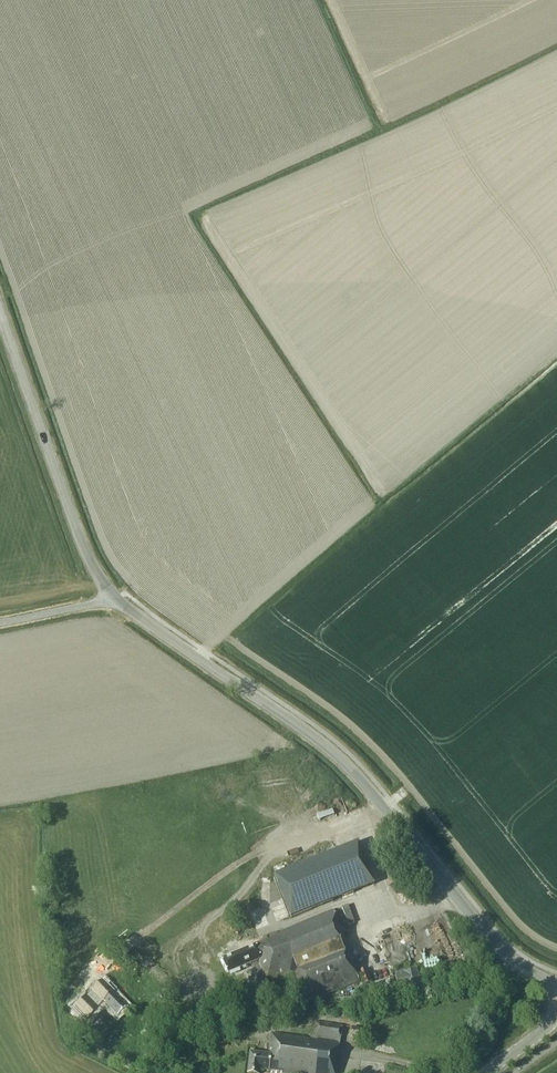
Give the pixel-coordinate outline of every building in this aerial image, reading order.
[(307,784),(323,775),(317,764),(301,773),(307,784)] [(290,793),(292,799),(308,794),(306,788),(290,793)] [(374,884),(358,842),(274,874),(290,916),(374,884)] [(302,1005),(360,982),(334,911),(255,942),(256,945),(222,959),(229,973),(259,960),(268,982),(290,974),(302,1005)] [(371,982),(366,969),(358,972),(363,985),(371,982)] [(416,970),(404,973),(395,975),(398,990),(420,985),(416,970)] [(118,1016),(127,1007),(113,993),(114,993),(107,985),(95,997),(102,1005),(104,1002),(118,1016)] [(343,1026),(316,1022),(314,1040),(271,1034),(268,1055),(251,1053),(248,1072),(259,1072),(260,1070),(282,1072),(336,1072),(343,1026)]
